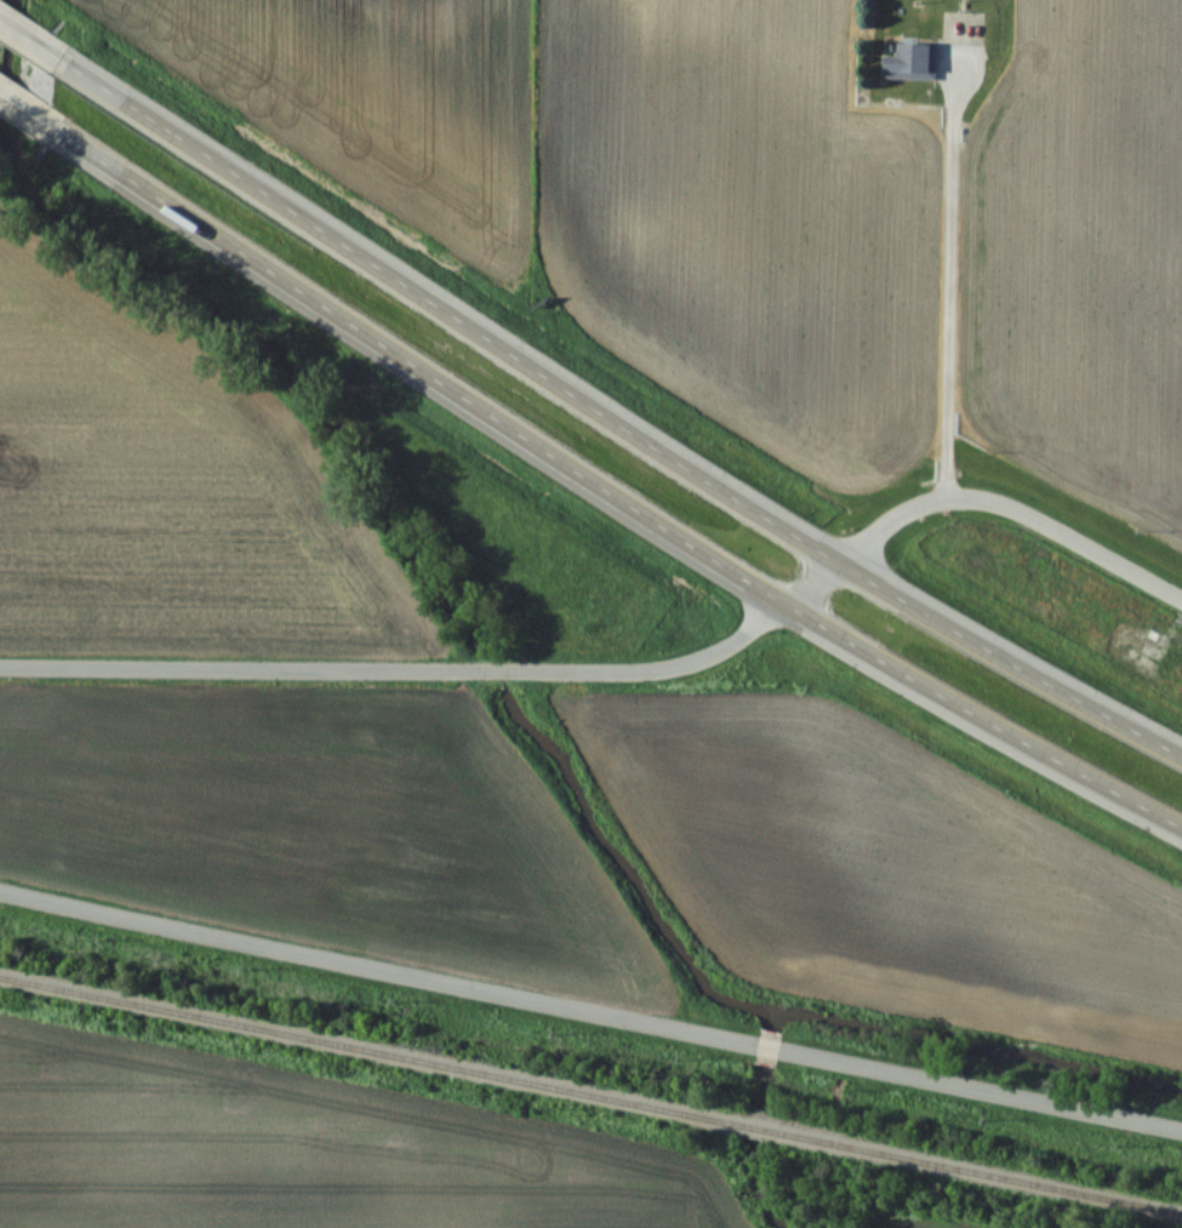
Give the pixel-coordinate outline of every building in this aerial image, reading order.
[(937,44),(898,43),(898,57),(884,56),(883,78),(935,80),(937,44)]
